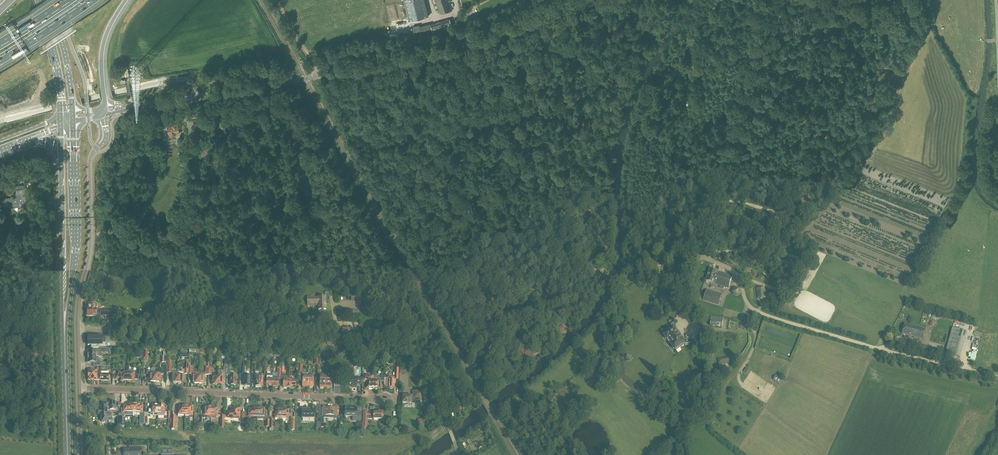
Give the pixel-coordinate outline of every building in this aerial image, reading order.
[(429,16),(425,0),(404,0),(409,21),(429,16)] [(439,14),(451,11),(448,0),(435,0),(439,14)] [(450,19),(437,23),(431,25),(433,33),(452,27),(450,19)] [(177,122),(168,124),(169,128),(167,128),(168,133),(169,133),(169,135),(176,134),(176,132),(179,132),(177,122)] [(0,198),(0,207),(17,206),(16,202),(19,202),(19,201),(23,201),(23,205),(29,204),(29,195),(25,196),(25,193),(25,189),(15,189),(16,194),(14,194),(14,197),(2,198),(0,198)] [(732,276),(709,269),(705,281),(729,289),(732,276)] [(764,287),(756,288),(758,298),(760,299),(763,299),(765,297),(764,287)] [(707,290),(704,301),(719,305),(722,295),(707,290)] [(307,297),(307,306),(309,306),(309,304),(318,304),(318,310),(326,310),(325,297),(318,297),(318,298),(312,298),(312,297),(307,297)] [(88,308),(87,308),(87,317),(97,317),(97,316),(100,316),(101,310),(97,310),(97,307),(97,304),(97,303),(88,304),(88,308)] [(711,317),(711,326),(722,327),(723,317),(711,317)] [(905,324),(902,333),(923,339),(925,329),(905,324)] [(668,326),(670,330),(671,330),(664,335),(664,337),(666,338),(667,340),(669,338),(673,344),(672,345),(672,346),(672,347),(673,349),(675,350),(676,351),(677,352),(685,347),(684,343),(680,337),(678,333),(677,334),(673,328),(674,326),(670,325),(668,326)] [(342,328),(341,335),(357,336),(357,335),(357,331),(347,331),(348,328),(342,328)] [(952,328),(945,354),(960,357),(967,332),(952,328)] [(88,340),(87,340),(87,343),(88,343),(88,345),(91,345),(91,348),(106,348),(106,343),(102,343),(102,338),(102,337),(88,337),(88,340)] [(938,348),(910,341),(908,348),(937,355),(938,348)] [(185,374),(188,374),(189,366),(189,359),(185,359),(185,363),(184,370),(181,370),(181,372),(178,372),(177,383),(178,383),(179,384),(180,384),(180,383),(182,383),(182,381),(184,381),(185,374)] [(225,360),(225,368),(224,368),(223,371),(218,371),(218,374),(217,385),(218,385),(220,385),(221,385),(222,385),(222,384),(223,384),(224,374),(226,374),(226,373),(227,366),(227,360),(225,360)] [(167,361),(167,363),(167,365),(167,373),(171,373),(171,374),(170,380),(173,381),(172,383),(174,383),(175,383),(176,383),(177,383),(178,372),(178,369),(177,372),(174,372),(173,373),(171,373),(171,365),(171,363),(171,361),(167,361)] [(197,384),(198,384),(198,373),(192,372),(192,367),(189,366),(188,374),(191,374),(191,380),(194,381),(193,384),(194,384),(195,384),(196,384),(197,384)] [(198,373),(198,384),(199,384),(201,384),(203,384),(203,383),(205,383),(205,375),(209,375),(209,369),(209,367),(205,366),(205,373),(198,373)] [(209,369),(209,375),(212,375),(212,377),(211,377),(211,383),(213,383),(213,384),(214,384),(215,385),(216,385),(217,385),(218,374),(212,374),(212,369),(211,369),(211,366),(209,366),(209,367),(209,369)] [(230,366),(227,366),(226,373),(230,374),(229,375),(229,383),(231,383),(230,385),(231,385),(232,386),(233,386),(234,385),(235,386),(235,385),(236,385),(237,375),(237,372),(230,372),(230,366)] [(128,372),(127,382),(129,382),(129,383),(131,383),(132,382),(135,383),(135,380),(139,380),(139,377),(140,377),(140,368),(138,367),(134,367),(131,370),(131,372),(128,372)] [(273,377),(272,387),(274,387),(275,388),(277,388),(277,387),(278,387),(278,383),(280,383),(280,378),(281,376),(281,373),(281,370),(281,368),(278,368),(278,369),(277,369),(277,377),(273,377)] [(398,376),(398,368),(394,368),(394,377),(388,377),(388,378),(384,378),(384,380),(384,381),(384,385),(385,385),(385,386),(388,386),(388,388),(389,388),(390,389),(392,389),(393,388),(394,388),(394,384),(394,379),(398,379),(398,376)] [(88,371),(88,372),(88,373),(88,374),(88,379),(90,380),(97,380),(105,380),(110,380),(110,375),(109,375),(109,372),(101,372),(101,375),(98,375),(98,374),(97,374),(97,371),(88,371)] [(116,378),(120,378),(120,382),(121,382),(122,383),(125,383),(125,382),(127,382),(128,372),(116,371),(116,378)] [(280,378),(280,383),(283,384),(283,387),(284,387),(284,388),(286,388),(289,388),(289,371),(288,371),(287,376),(281,376),(280,378)] [(334,380),(334,371),(331,371),(331,378),(325,378),(325,388),(327,388),(327,389),(329,389),(329,388),(330,388),(330,381),(331,381),(331,380),(334,380)] [(379,385),(380,381),(384,381),(384,380),(384,378),(384,373),(381,373),(381,376),(378,376),(378,375),(373,375),(373,390),(376,390),(376,389),(379,389),(379,385)] [(362,375),(362,382),(366,382),(366,384),(367,384),(367,388),(369,388),(369,390),(373,390),(373,375),(367,375),(362,375)] [(776,375),(773,380),(779,384),(782,379),(776,375)] [(346,380),(346,387),(353,388),(357,388),(357,385),(361,385),(361,378),(354,378),(354,380),(346,380)] [(403,396),(402,399),(402,400),(402,402),(402,403),(411,403),(411,400),(422,401),(422,392),(412,391),(412,396),(411,396),(403,396)] [(99,411),(99,414),(99,413),(101,415),(101,414),(107,414),(107,408),(110,408),(110,410),(115,410),(115,402),(110,402),(110,404),(102,404),(101,404),(101,405),(100,405),(101,405),(101,407),(100,407),(100,410),(99,411)] [(126,409),(121,409),(121,412),(121,414),(121,416),(124,416),(125,416),(125,415),(133,415),(133,412),(133,404),(130,404),(127,404),(127,409),(126,409)] [(133,404),(133,412),(136,412),(136,413),(140,413),(140,424),(144,424),(145,417),(145,413),(142,413),(142,405),(139,405),(137,405),(137,404),(133,404)] [(158,413),(158,416),(167,417),(167,419),(170,419),(170,412),(166,412),(166,409),(165,409),(165,405),(162,405),(160,404),(160,405),(159,405),(158,413)] [(145,417),(144,424),(147,424),(148,417),(151,417),(151,416),(153,416),(158,416),(158,413),(159,405),(153,405),(152,408),(151,408),(151,413),(148,413),(145,413),(145,417)] [(302,409),(302,418),(311,418),(314,418),(314,406),(310,406),(310,409),(302,409)] [(224,428),(224,424),(224,416),(218,416),(219,411),(217,411),(218,408),(215,408),(214,407),(213,407),(212,408),(211,408),(211,418),(217,419),(217,417),(220,417),(220,424),(220,428),(224,428)] [(323,416),(326,416),(326,417),(333,418),(333,417),(336,417),(336,408),(333,408),(327,408),(327,407),(323,407),(323,416)] [(230,418),(231,418),(233,418),(239,418),(240,409),(239,409),(238,408),(236,408),(235,408),(231,408),(231,413),(227,413),(227,418),(230,418)] [(249,416),(251,416),(254,417),(254,420),(257,420),(258,409),(254,408),(254,409),(252,409),(252,411),(249,411),(249,416)] [(342,408),(342,413),(345,413),(345,416),(352,417),(352,421),(355,421),(357,421),(361,421),(361,413),(357,413),(357,408),(356,408),(345,408),(342,408)] [(265,427),(269,427),(269,424),(269,419),(269,417),(266,417),(266,413),(264,413),(264,410),(262,409),(258,409),(257,420),(261,420),(263,420),(265,420),(265,427)] [(288,411),(287,410),(285,410),(281,409),(281,419),(285,419),(285,418),(288,418),(288,415),(290,415),(291,411),(288,411)] [(362,425),(362,429),(363,429),(367,429),(367,419),(373,419),(382,420),(382,412),(377,412),(377,413),(368,413),(368,412),(363,412),(363,423),(363,425),(362,425)] [(107,414),(101,414),(101,415),(101,420),(102,421),(104,421),(104,422),(107,422),(107,421),(112,421),(112,417),(118,417),(118,426),(124,426),(124,416),(121,416),(121,414),(107,414)]
